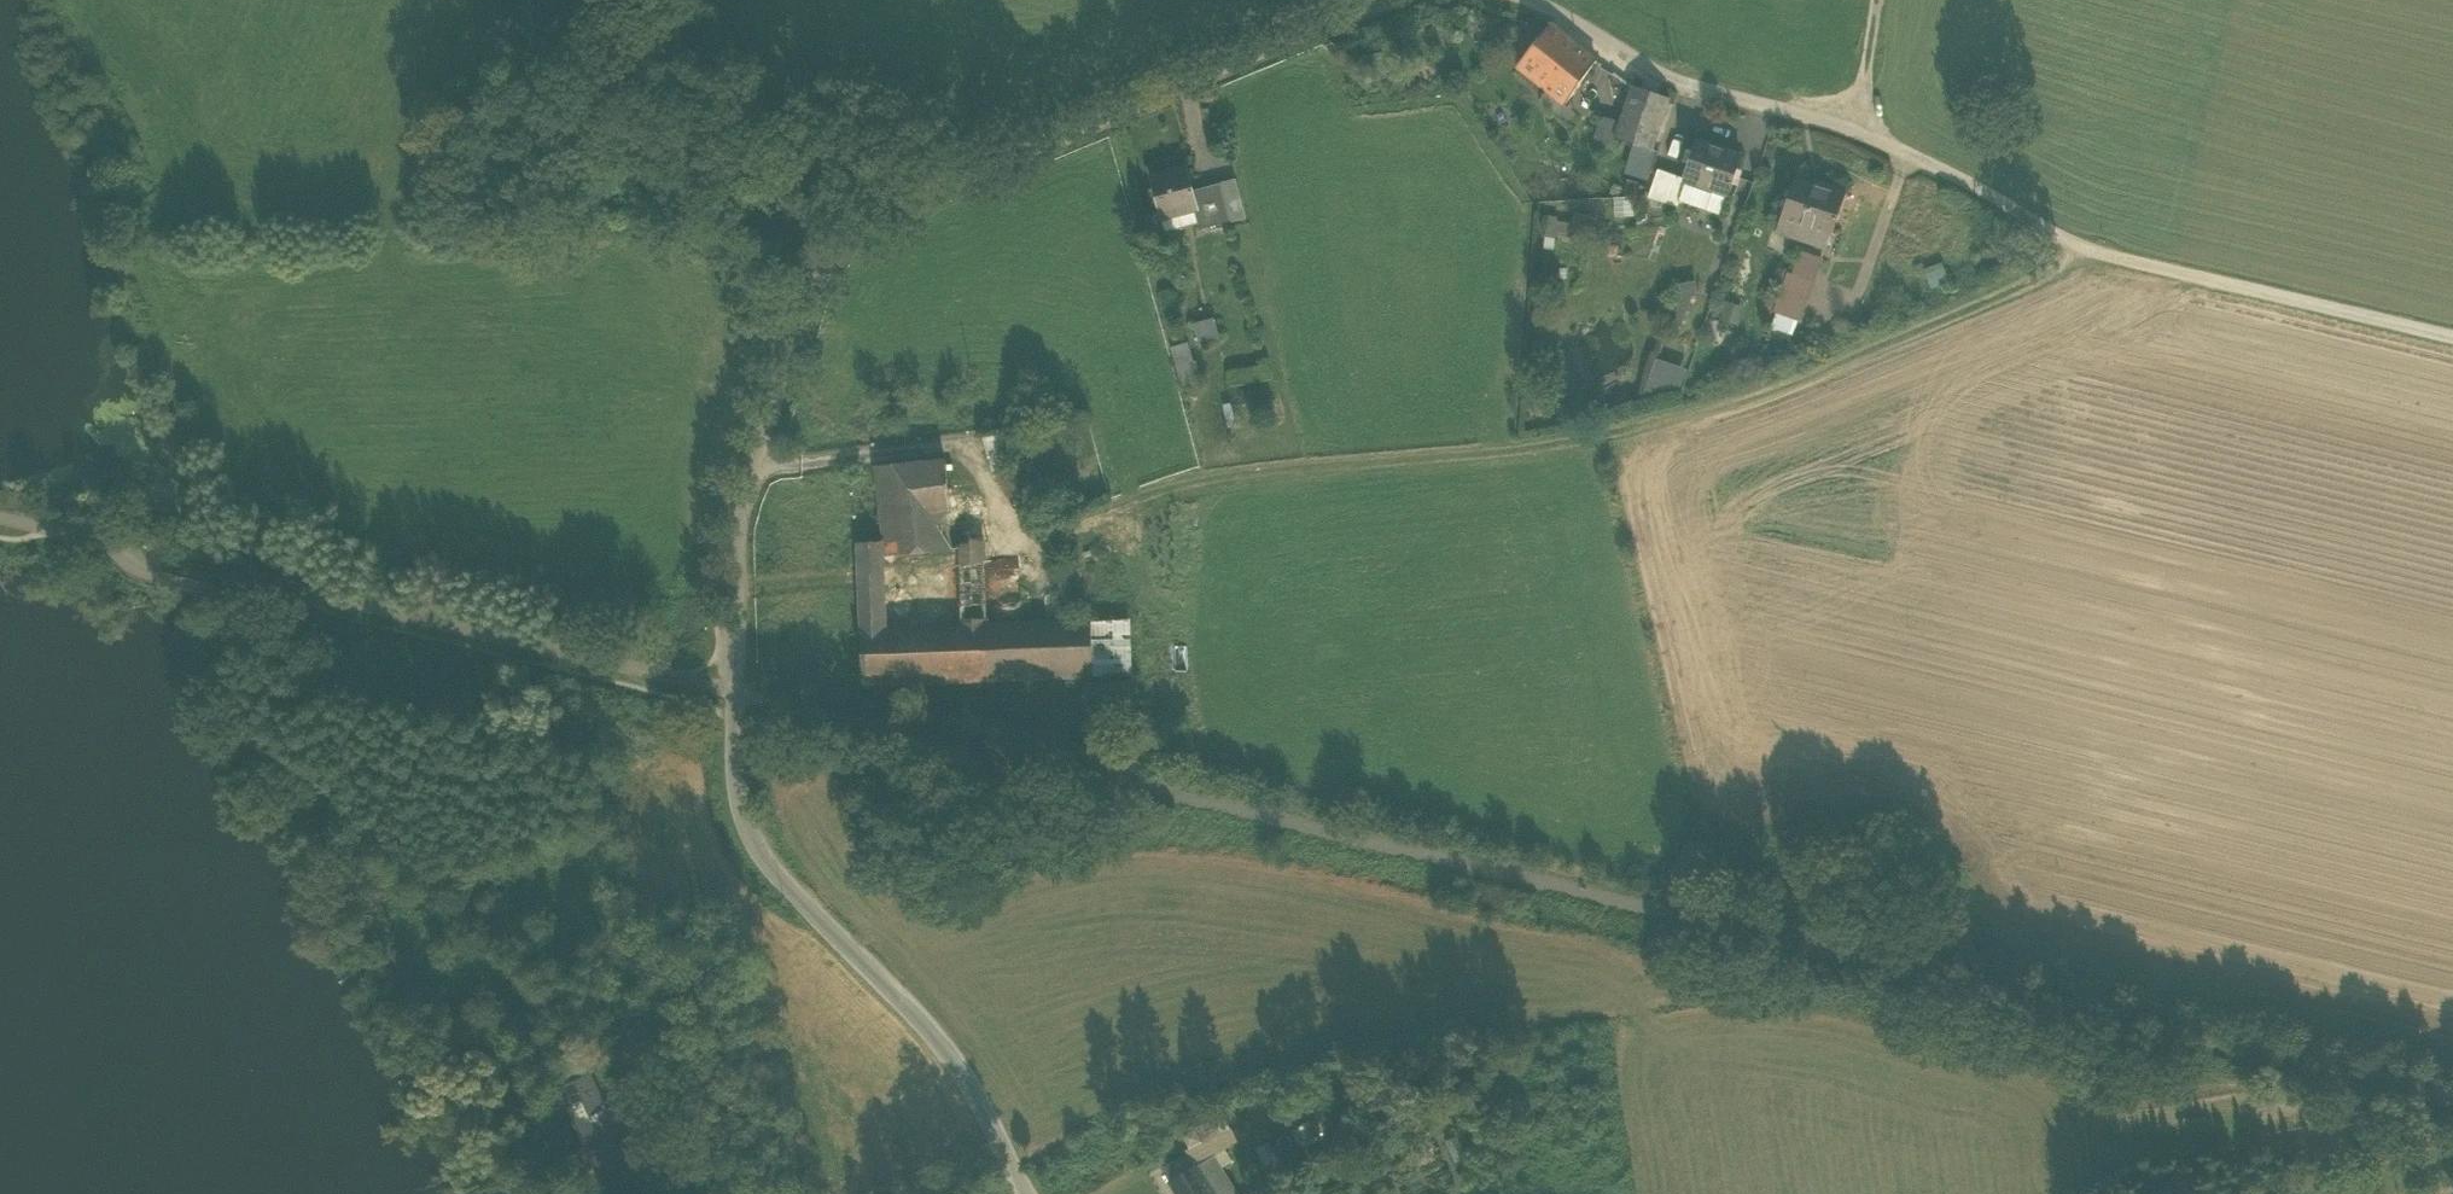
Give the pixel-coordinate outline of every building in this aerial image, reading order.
[(1563,104),(1564,105),(1595,61),(1550,24),(1517,66),(1548,91),(1563,104)] [(1633,144),(1652,150),(1669,98),(1632,86),(1620,122),(1615,138),(1633,144)] [(1542,99),(1558,112),(1563,104),(1548,91),(1542,99)] [(1564,105),(1563,104),(1558,112),(1570,122),(1576,114),(1564,105)] [(1615,138),(1620,122),(1600,115),(1592,140),(1612,147),(1615,138)] [(1727,195),(1728,195),(1741,157),(1697,142),(1685,179),(1685,180),(1686,180),(1727,195)] [(1652,150),(1633,144),(1624,173),(1648,181),(1658,152),(1652,150)] [(1150,177),(1161,218),(1194,210),(1197,209),(1193,190),(1187,167),(1185,168),(1186,171),(1172,175),(1171,172),(1150,177)] [(1648,197),(1677,206),(1678,201),(1686,180),(1685,180),(1685,179),(1658,169),(1648,197)] [(1241,178),(1221,183),(1231,220),(1251,215),(1241,178)] [(1727,195),(1686,180),(1678,201),(1720,216),(1727,195)] [(1830,236),(1831,236),(1846,192),(1825,185),(1823,190),(1794,180),(1780,219),(1830,236)] [(1199,229),(1231,220),(1221,183),(1193,190),(1197,209),(1194,210),(1198,224),(1199,229)] [(1633,197),(1613,197),(1614,218),(1634,217),(1633,197)] [(1165,232),(1198,224),(1194,210),(1161,218),(1165,232)] [(1554,250),(1558,217),(1545,215),(1542,248),(1554,250)] [(1830,236),(1780,219),(1775,233),(1825,250),(1830,236)] [(1792,275),(1813,282),(1821,258),(1800,251),(1792,275)] [(1941,262),(1923,269),(1932,290),(1950,282),(1941,262)] [(1798,320),(1799,321),(1813,282),(1792,275),(1787,273),(1773,312),(1776,313),(1798,320)] [(1695,281),(1679,284),(1682,298),(1675,299),(1667,322),(1681,327),(1692,296),(1697,295),(1695,281)] [(1746,308),(1726,301),(1720,320),(1739,326),(1746,308)] [(1798,320),(1776,313),(1771,328),(1793,336),(1798,320)] [(1215,317),(1194,322),(1200,345),(1221,340),(1215,317)] [(1190,342),(1173,346),(1184,386),(1200,382),(1190,342)] [(1656,359),(1642,401),(1680,396),(1689,370),(1656,359)] [(982,436),(986,458),(1018,453),(1014,431),(982,436)] [(884,541),(884,557),(951,550),(960,548),(984,544),(981,491),(949,495),(946,460),(875,467),(884,541)] [(859,565),(859,568),(884,567),(884,557),(884,541),(858,543),(859,565)] [(960,548),(960,566),(984,560),(984,544),(960,548)] [(987,625),(984,560),(960,566),(962,627),(987,625)] [(885,586),(884,567),(859,568),(860,585),(885,586)] [(943,574),(908,575),(908,609),(943,608),(943,574)] [(887,629),(885,586),(860,585),(861,631),(887,629)] [(1127,620),(1092,621),(1093,676),(1129,675),(1127,620)] [(1043,623),(1045,678),(1093,676),(1092,621),(1043,623)] [(1043,623),(987,625),(989,680),(1045,678),(1043,623)] [(962,627),(887,629),(861,631),(863,684),(989,680),(987,625),(962,627)] [(516,1087),(529,1094),(536,1081),(522,1074),(516,1087)] [(563,1090),(588,1144),(597,1140),(588,1120),(605,1112),(589,1078),(563,1090)] [(597,1140),(608,1166),(637,1153),(616,1107),(605,1112),(588,1120),(597,1140)] [(1195,1128),(1201,1141),(1230,1128),(1223,1114),(1195,1128)] [(1237,1141),(1230,1128),(1201,1141),(1202,1144),(1187,1151),(1191,1157),(1196,1165),(1213,1156),(1237,1141)] [(1214,1193),(1237,1193),(1213,1156),(1196,1165),(1197,1166),(1214,1193)] [(1196,1165),(1191,1157),(1163,1171),(1169,1181),(1197,1166),(1196,1165)] [(1197,1166),(1169,1181),(1177,1193),(1214,1193),(1197,1166)]
